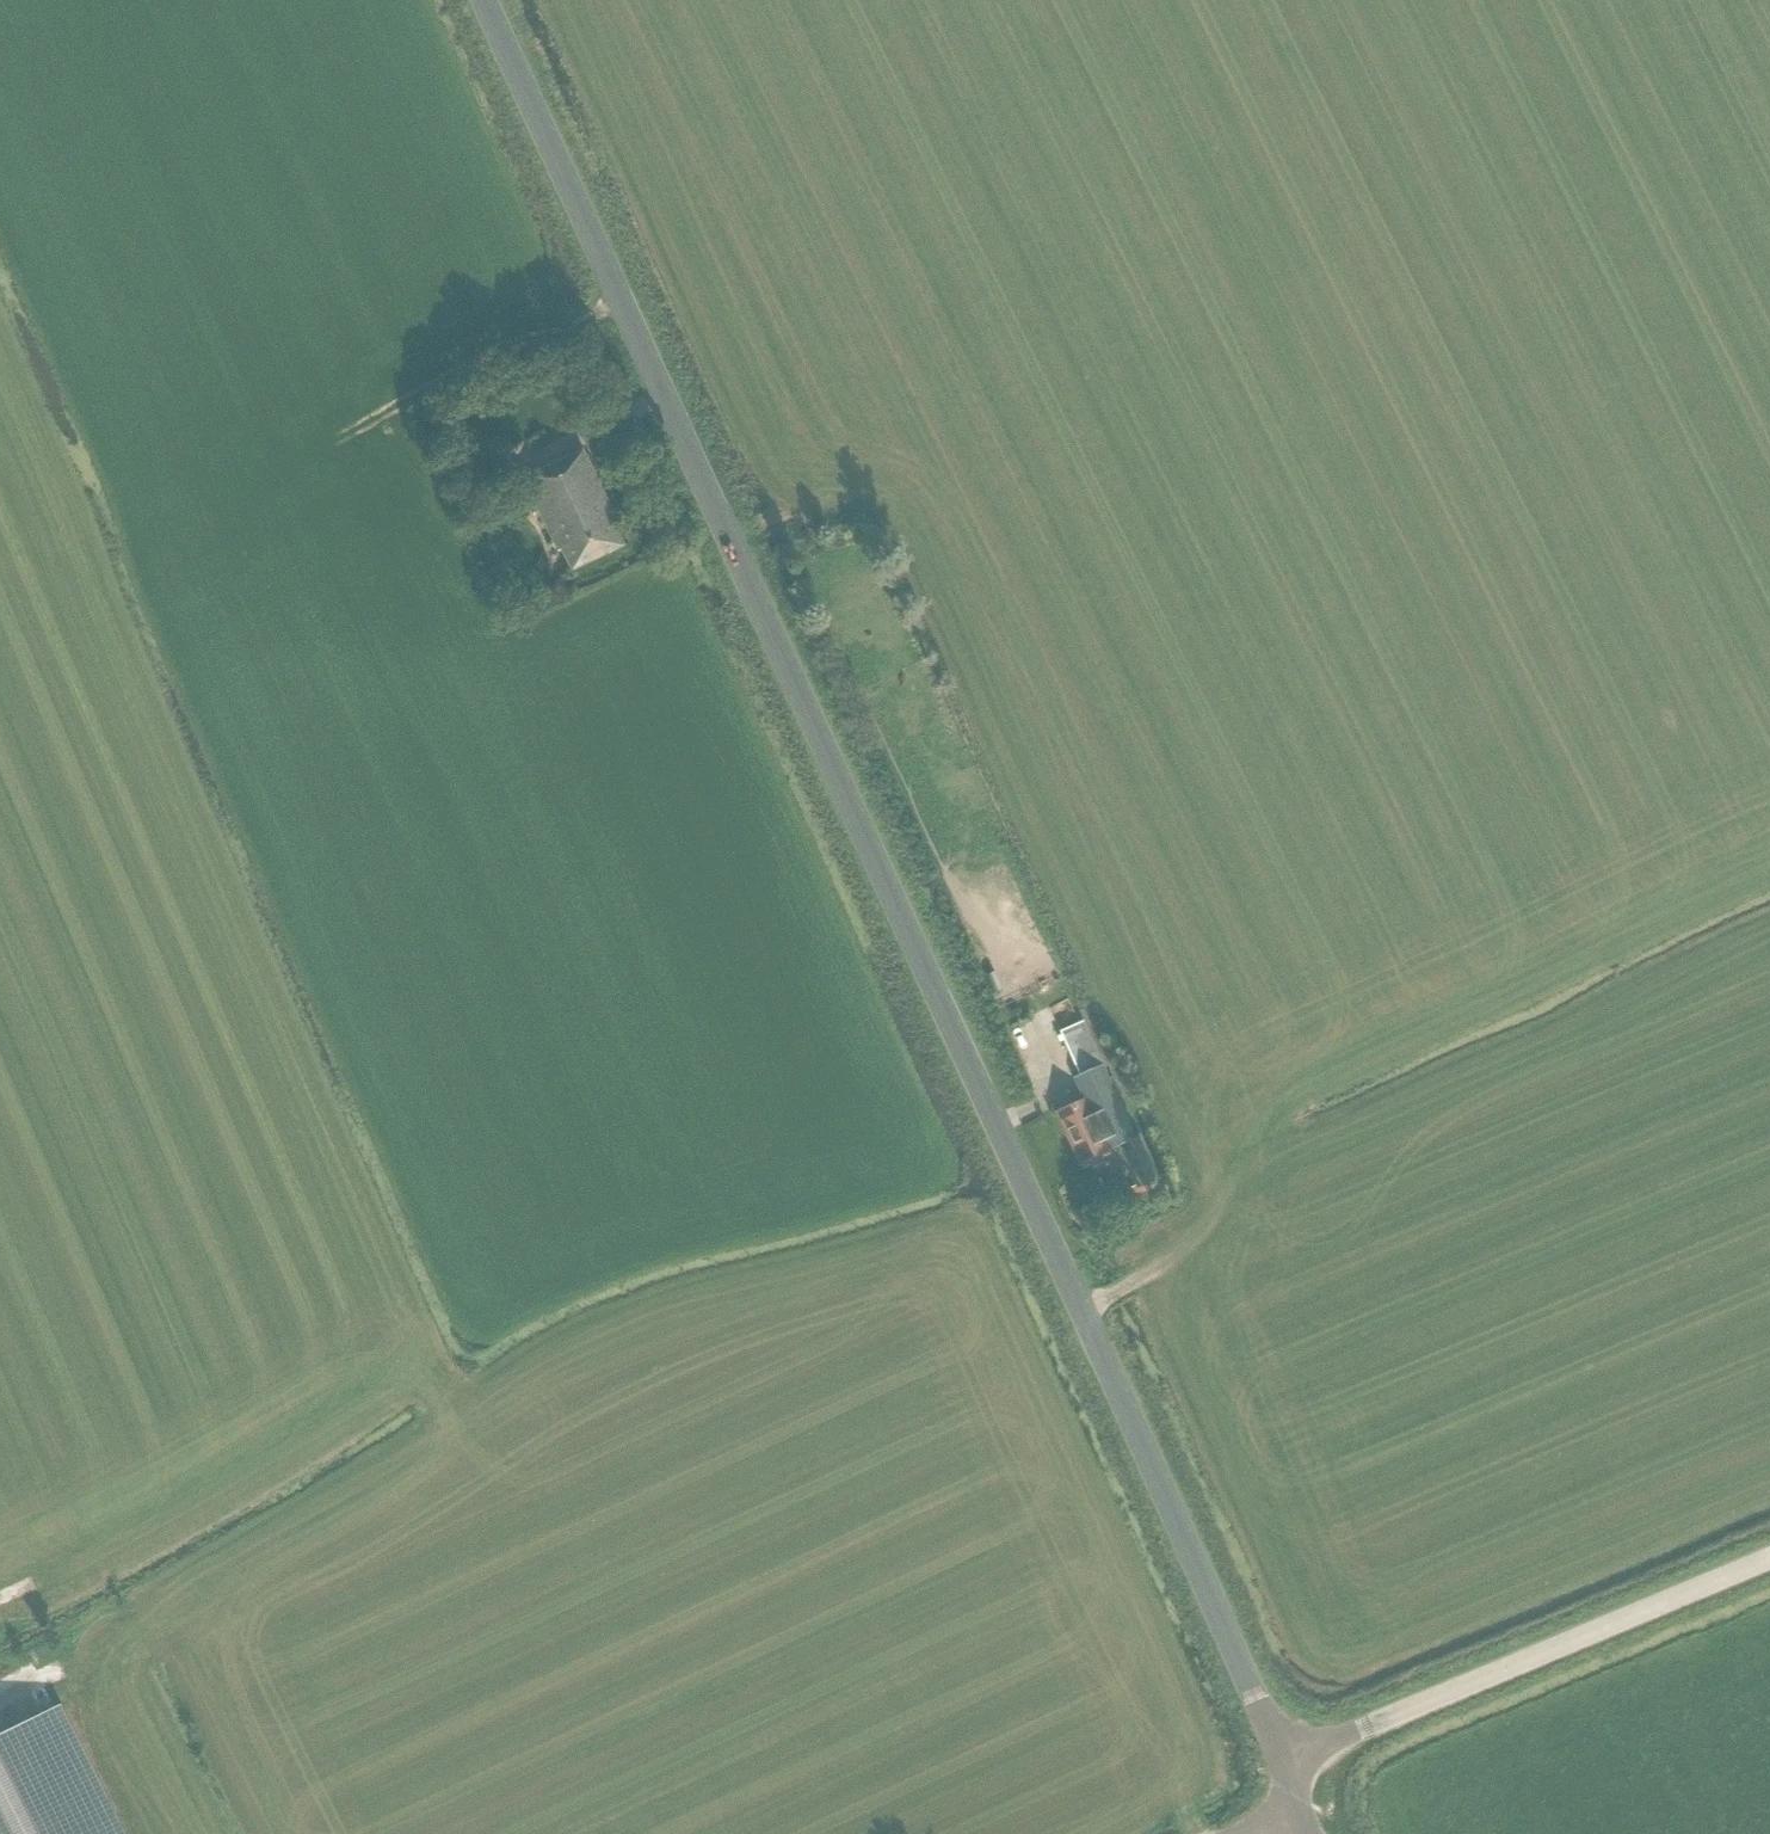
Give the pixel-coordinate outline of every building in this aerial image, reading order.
[(572,571),(624,546),(615,526),(618,524),(584,451),(544,469),(546,472),(526,482),(559,552),(562,550),(572,571)] [(1087,1031),(1083,1022),(1060,1032),(1064,1041),(1079,1076),(1074,1078),(1084,1102),(1057,1114),(1080,1164),(1118,1147),(1130,1176),(1126,1178),(1133,1196),(1146,1191),(1144,1184),(1158,1178),(1153,1165),(1139,1136),(1135,1138),(1087,1031)] [(56,1711),(0,1739),(0,1833),(118,1833),(56,1711)]
